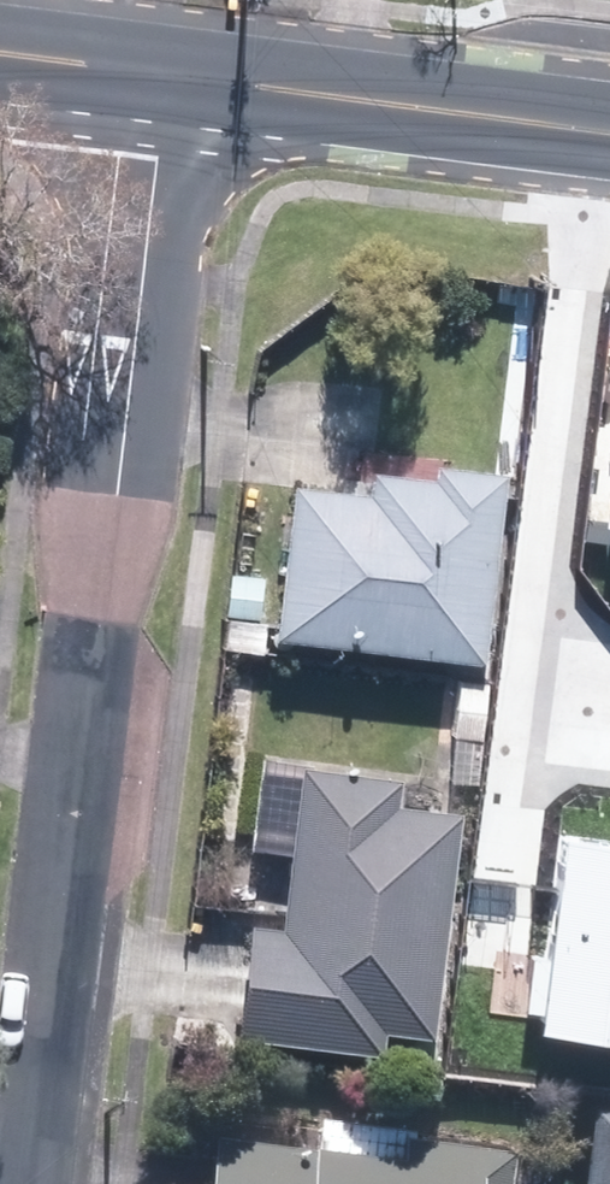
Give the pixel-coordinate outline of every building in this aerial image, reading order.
[(275,488),(256,643),(473,670),(498,474),(360,457),(355,498),(275,488)] [(237,924),(222,1043),(374,1062),(377,1038),(427,1044),(455,813),(386,804),(389,781),(288,768),(268,928),(237,924)] [(566,837),(540,1034),(609,1043),(609,843),(566,837)] [(582,1120),(575,1183),(609,1183),(609,1123),(582,1120)] [(197,1183),(510,1183),(514,1153),(312,1126),(308,1155),(203,1141),(197,1183)]
